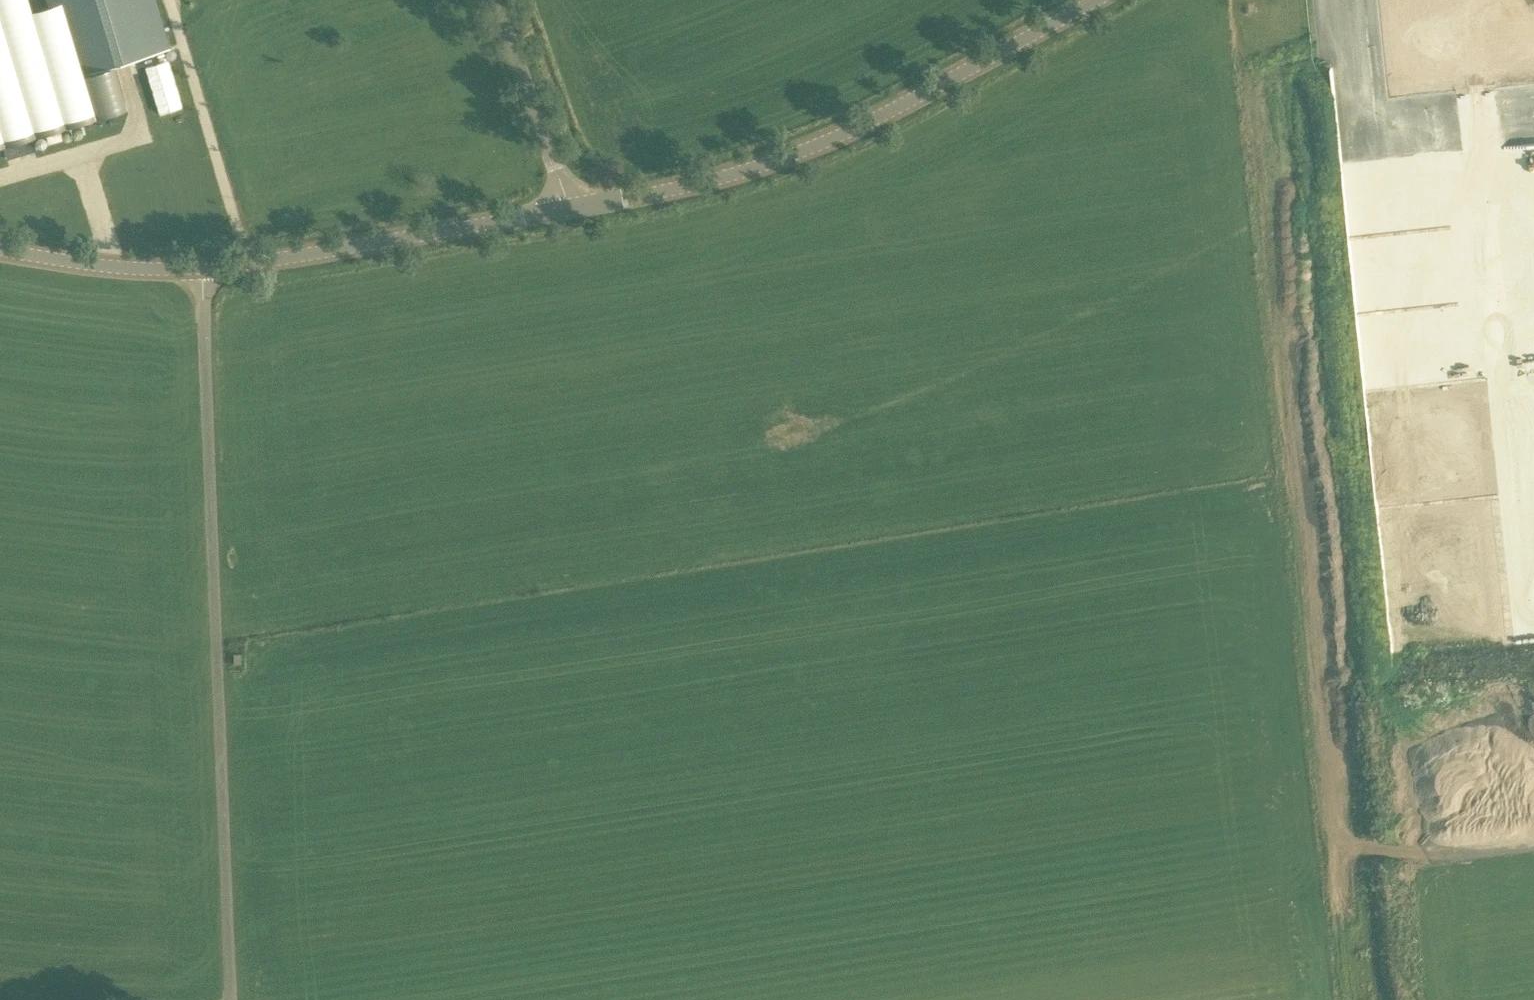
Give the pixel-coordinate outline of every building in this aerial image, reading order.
[(49,6),(32,11),(28,0),(0,0),(0,146),(3,145),(6,158),(36,149),(32,137),(128,108),(115,65),(70,78),(49,6)] [(171,48),(156,0),(47,0),(49,6),(70,78),(115,65),(171,48)]
